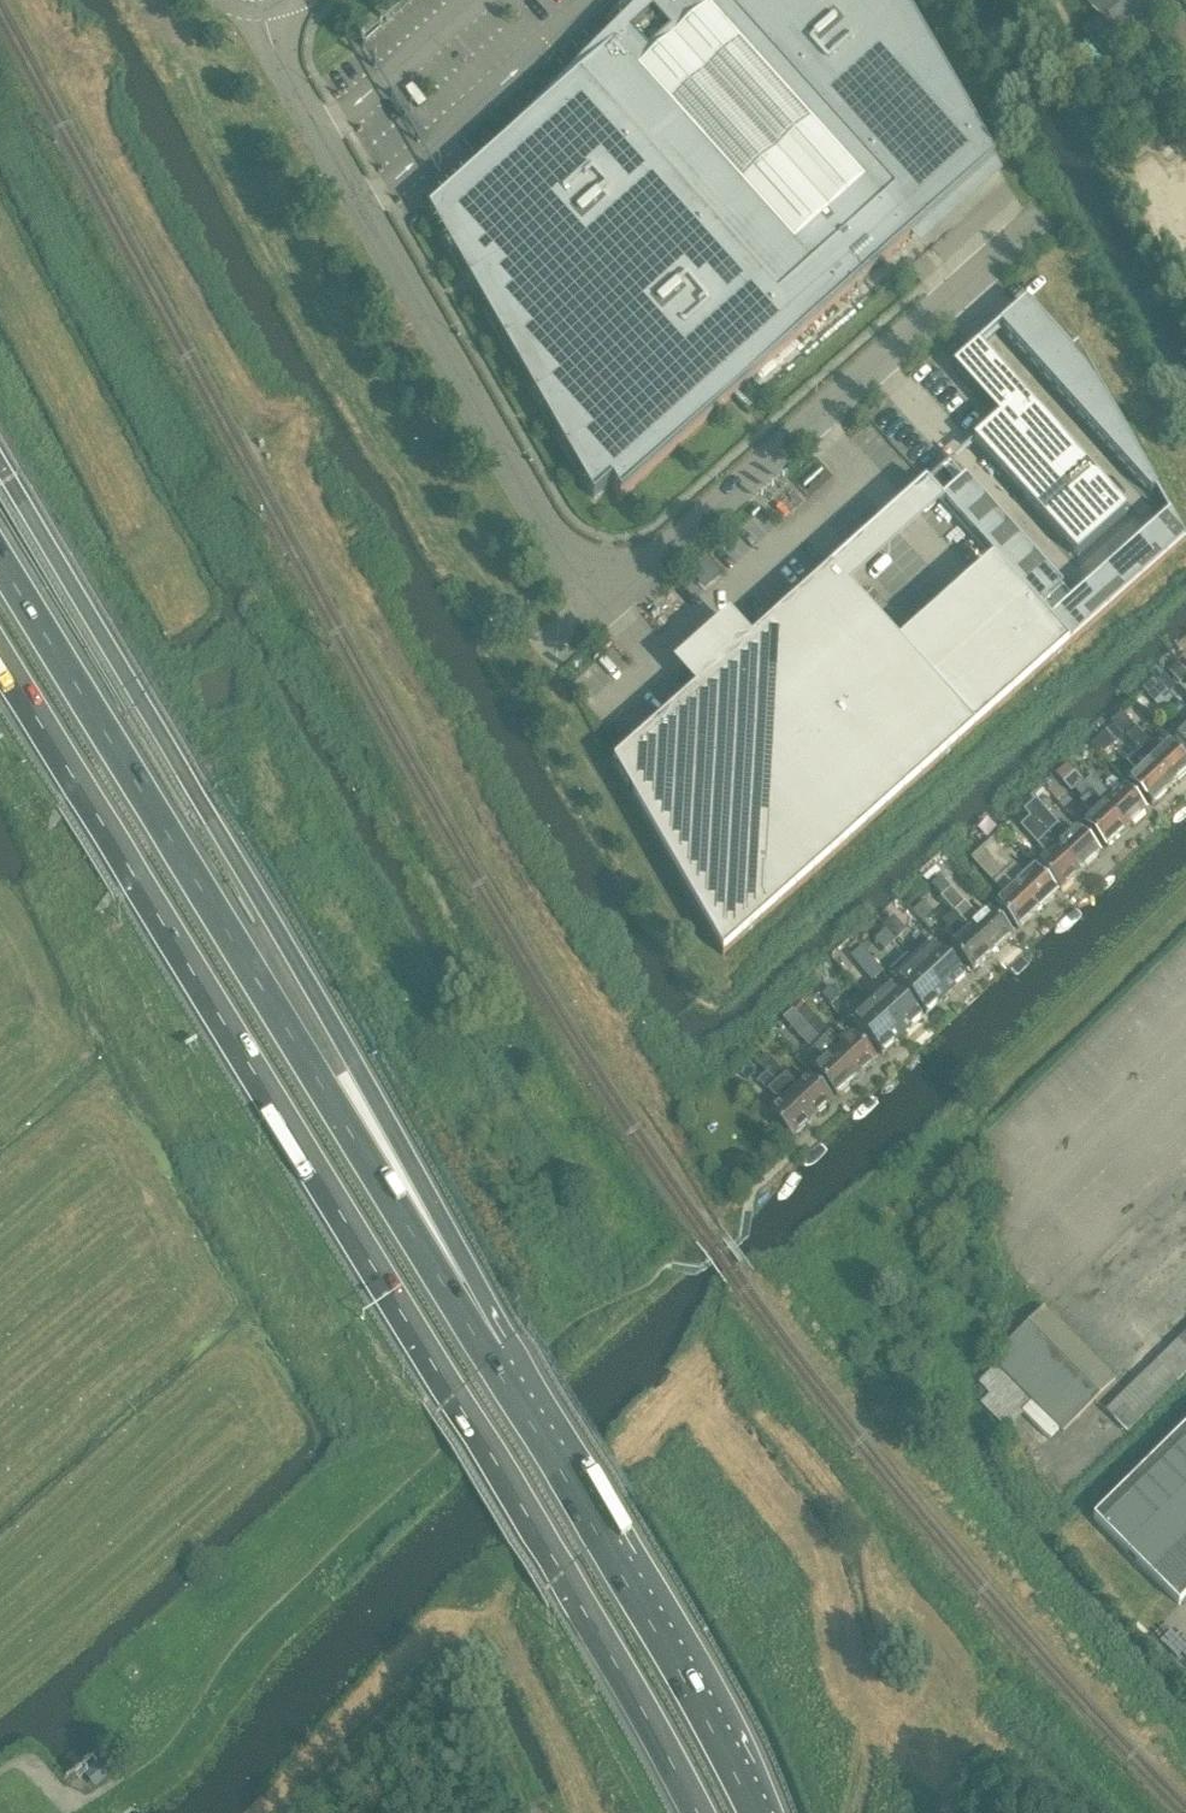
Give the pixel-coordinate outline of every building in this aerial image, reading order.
[(594,499),(612,483),(620,498),(996,161),(904,0),(666,0),(447,196),(429,212),(594,499)] [(1091,10),(1111,34),(1148,4),(1145,0),(1103,0),(1091,10)] [(1026,303),(999,327),(1150,496),(1157,489),(1077,348),(1071,353),(1026,303)] [(998,420),(973,443),(1077,558),(1125,514),(976,348),(952,369),(998,420)] [(941,503),(1026,598),(1070,646),(1185,542),(1170,517),(1073,604),(964,483),(963,483),(947,465),(940,471),(956,490),(941,503)] [(930,483),(941,496),(950,488),(938,475),(930,483)] [(613,765),(723,956),(1070,646),(1026,598),(932,682),(832,570),(926,486),(925,485),(745,647),(729,628),(695,658),(685,667),(702,685),(613,765)] [(1184,654),(1176,662),(1177,663),(1185,672),(1185,656),(1184,654)] [(1168,671),(1179,683),(1185,676),(1185,672),(1177,663),(1168,671)] [(1163,689),(1174,701),(1182,709),(1185,713),(1185,696),(1178,687),(1176,689),(1170,682),(1163,689)] [(1148,696),(1163,712),(1174,701),(1163,689),(1159,685),(1148,696)] [(1185,726),(1174,737),(1185,749),(1185,713),(1182,709),(1176,715),(1185,726)] [(1121,714),(1110,724),(1114,727),(1123,738),(1136,752),(1170,788),(1185,773),(1185,765),(1168,746),(1159,755),(1121,714)] [(1091,747),(1101,758),(1106,752),(1115,745),(1106,734),(1091,747)] [(1151,806),(1170,788),(1136,752),(1126,762),(1137,775),(1129,782),(1151,806)] [(1126,830),(1084,786),(1085,785),(1066,766),(1055,776),(1071,793),(1073,791),(1082,801),(1080,804),(1093,817),(1085,825),(1107,849),(1126,830)] [(1092,778),(1085,785),(1084,786),(1126,830),(1145,812),(1123,789),(1112,799),(1092,778)] [(1036,802),(1024,813),(1030,819),(1079,874),(1096,858),(1099,855),(1077,831),(1069,839),(1036,802)] [(1030,819),(1020,828),(1023,831),(1045,855),(1048,852),(1051,855),(1038,868),(1060,891),(1079,874),(1030,819)] [(1025,880),(990,843),(981,852),(1038,912),(1057,894),(1035,871),(1025,880)] [(1018,931),(1038,912),(981,852),(971,861),(1006,898),(996,907),(1018,931)] [(976,925),(973,922),(977,918),(950,890),(941,899),(954,914),(992,955),(1011,937),(990,913),(976,925)] [(913,912),(922,923),(934,913),(925,902),(913,912)] [(972,973),(992,955),(954,914),(942,925),(957,943),(950,949),(972,973)] [(909,956),(946,997),(967,978),(929,937),(909,956)] [(869,984),(881,974),(860,950),(848,960),(869,984)] [(909,956),(888,975),(926,1016),(946,997),(909,956)] [(1176,968),(1182,975),(1185,972),(1185,958),(1176,968)] [(1168,971),(1157,981),(1164,988),(1175,978),(1168,971)] [(1175,978),(1164,988),(1170,995),(1182,985),(1175,978)] [(893,987),(872,1006),(902,1038),(922,1019),(893,987)] [(840,998),(831,988),(822,996),(831,1006),(840,998)] [(839,1042),(802,1003),(793,1012),(856,1080),(876,1062),(854,1037),(851,1040),(847,1035),(839,1042)] [(902,1038),(872,1006),(852,1025),(881,1057),(902,1038)] [(837,1098),(856,1080),(793,1012),(785,1019),(815,1055),(807,1062),(816,1072),(815,1073),(837,1098)] [(764,1070),(767,1074),(812,1121),(818,1116),(832,1103),(809,1079),(799,1089),(796,1091),(791,1086),(794,1083),(786,1075),(786,1076),(773,1062),(773,1061),(767,1055),(759,1063),(765,1069),(764,1070)] [(812,1121),(767,1074),(758,1082),(776,1101),(779,1098),(784,1103),(770,1115),(793,1139),(812,1121)] [(1012,1096),(985,1121),(985,1178),(1090,1290),(1070,1309),(1091,1332),(1166,1262),(1156,1251),(1151,1255),(1132,1234),(1136,1230),(1116,1209),(1112,1213),(1092,1192),(1097,1188),(1077,1167),(1073,1171),(1053,1150),(1057,1146),(1035,1121),(1030,1125),(1020,1114),(1025,1110),(1012,1096)] [(1175,1110),(1185,1122),(1185,1100),(1175,1110)] [(1094,1519),(1179,1605),(1185,1599),(1185,1429),(1094,1519)]
